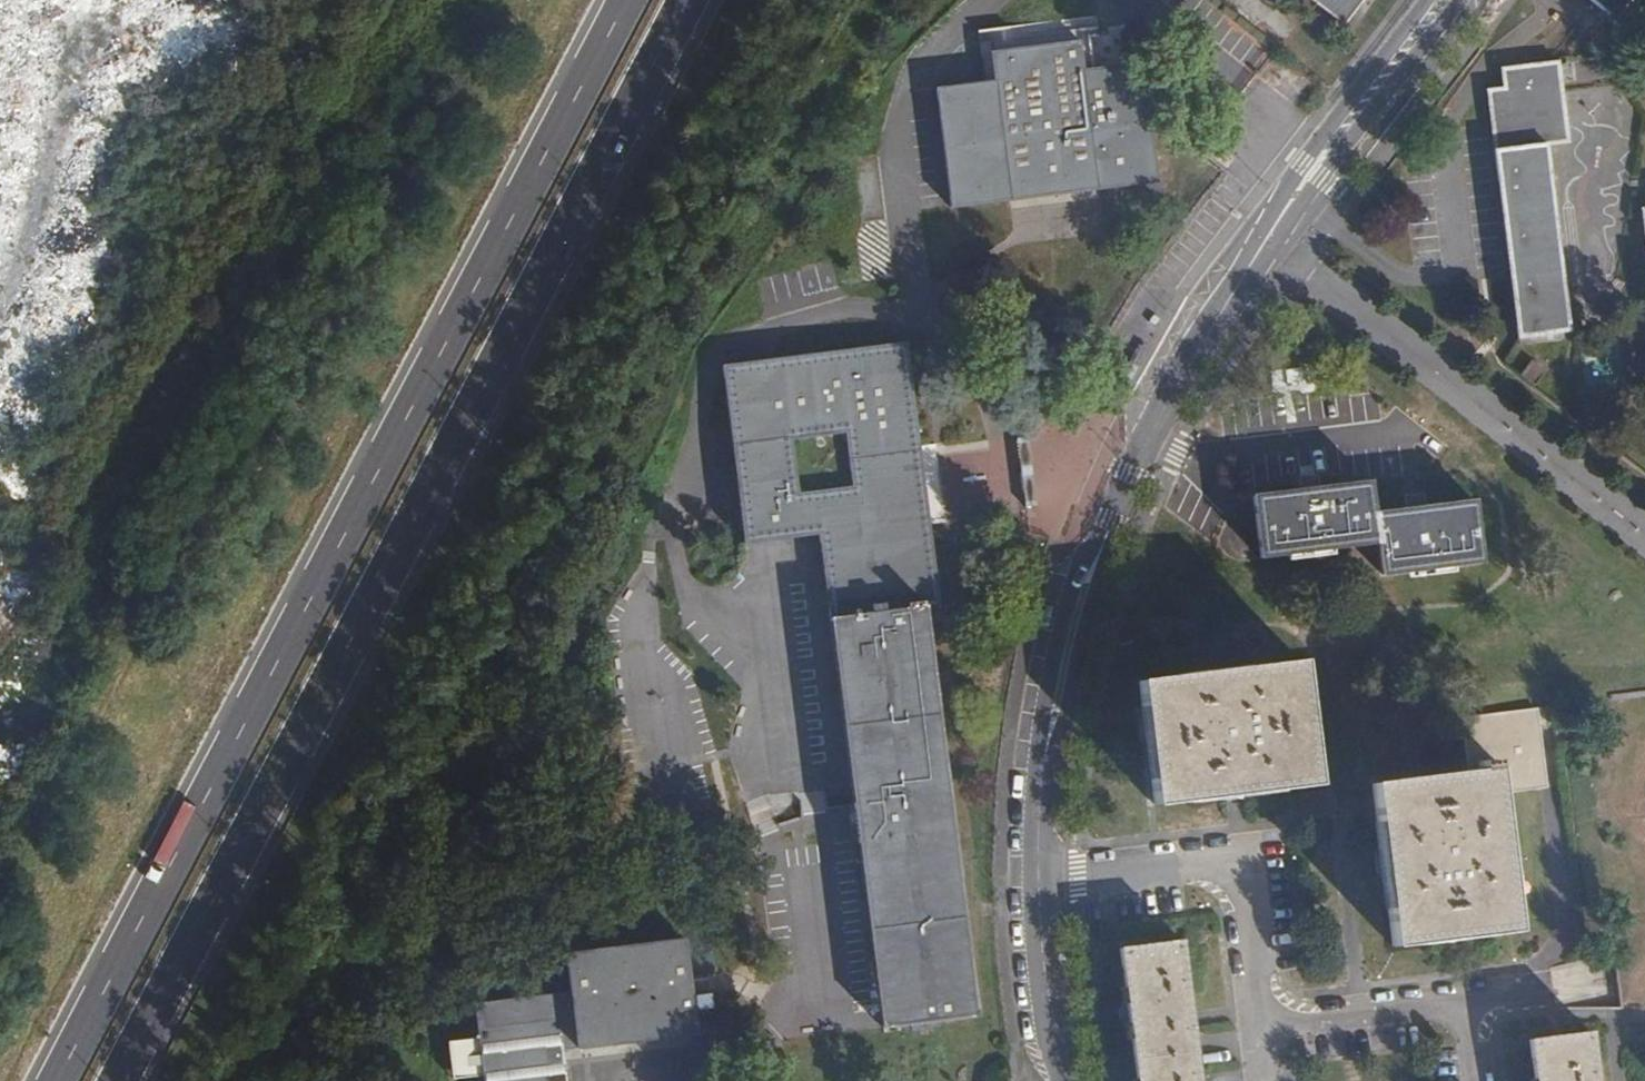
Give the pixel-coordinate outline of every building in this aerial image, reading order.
[(1346,23),(1364,0),(1315,0),(1346,23)] [(1619,20),(1634,0),(1592,0),(1619,20)] [(1004,76),(946,81),(957,200),(1160,181),(1149,62),(1091,67),(1089,37),(1001,45),(1004,76)] [(1522,335),(1575,328),(1550,141),(1571,138),(1560,58),(1504,65),(1506,84),(1489,87),(1522,335)] [(938,606),(901,343),(717,368),(741,544),(819,532),(884,1028),(982,1016),(926,608),(938,606)] [(1293,422),(1330,423),(1331,403),(1294,402),(1293,422)] [(1486,562),(1479,501),(1360,514),(1356,482),(1240,496),(1248,557),(1365,544),(1369,577),(1486,562)] [(1306,659),(1145,675),(1156,793),(1317,774),(1306,659)] [(1470,767),(1374,779),(1394,942),(1517,926),(1500,787),(1551,781),(1540,703),(1463,714),(1470,767)] [(561,1047),(694,1032),(684,934),(563,948),(567,986),(472,996),(475,1029),(445,1033),(448,1072),(480,1069),(481,1080),(564,1080),(561,1047)] [(1120,946),(1135,1080),(1206,1080),(1189,940),(1120,946)] [(1532,1033),(1538,1080),(1607,1080),(1601,1029),(1532,1033)]
